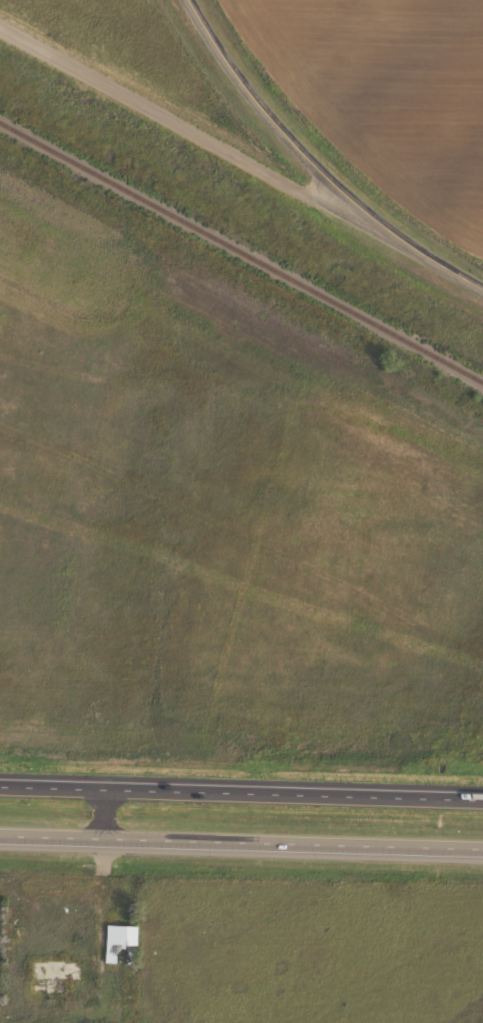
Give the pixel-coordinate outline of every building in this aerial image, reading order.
[(136,924),(104,924),(103,962),(135,962),(136,924)] [(28,989),(57,989),(57,981),(79,981),(79,959),(28,959),(28,989)]
